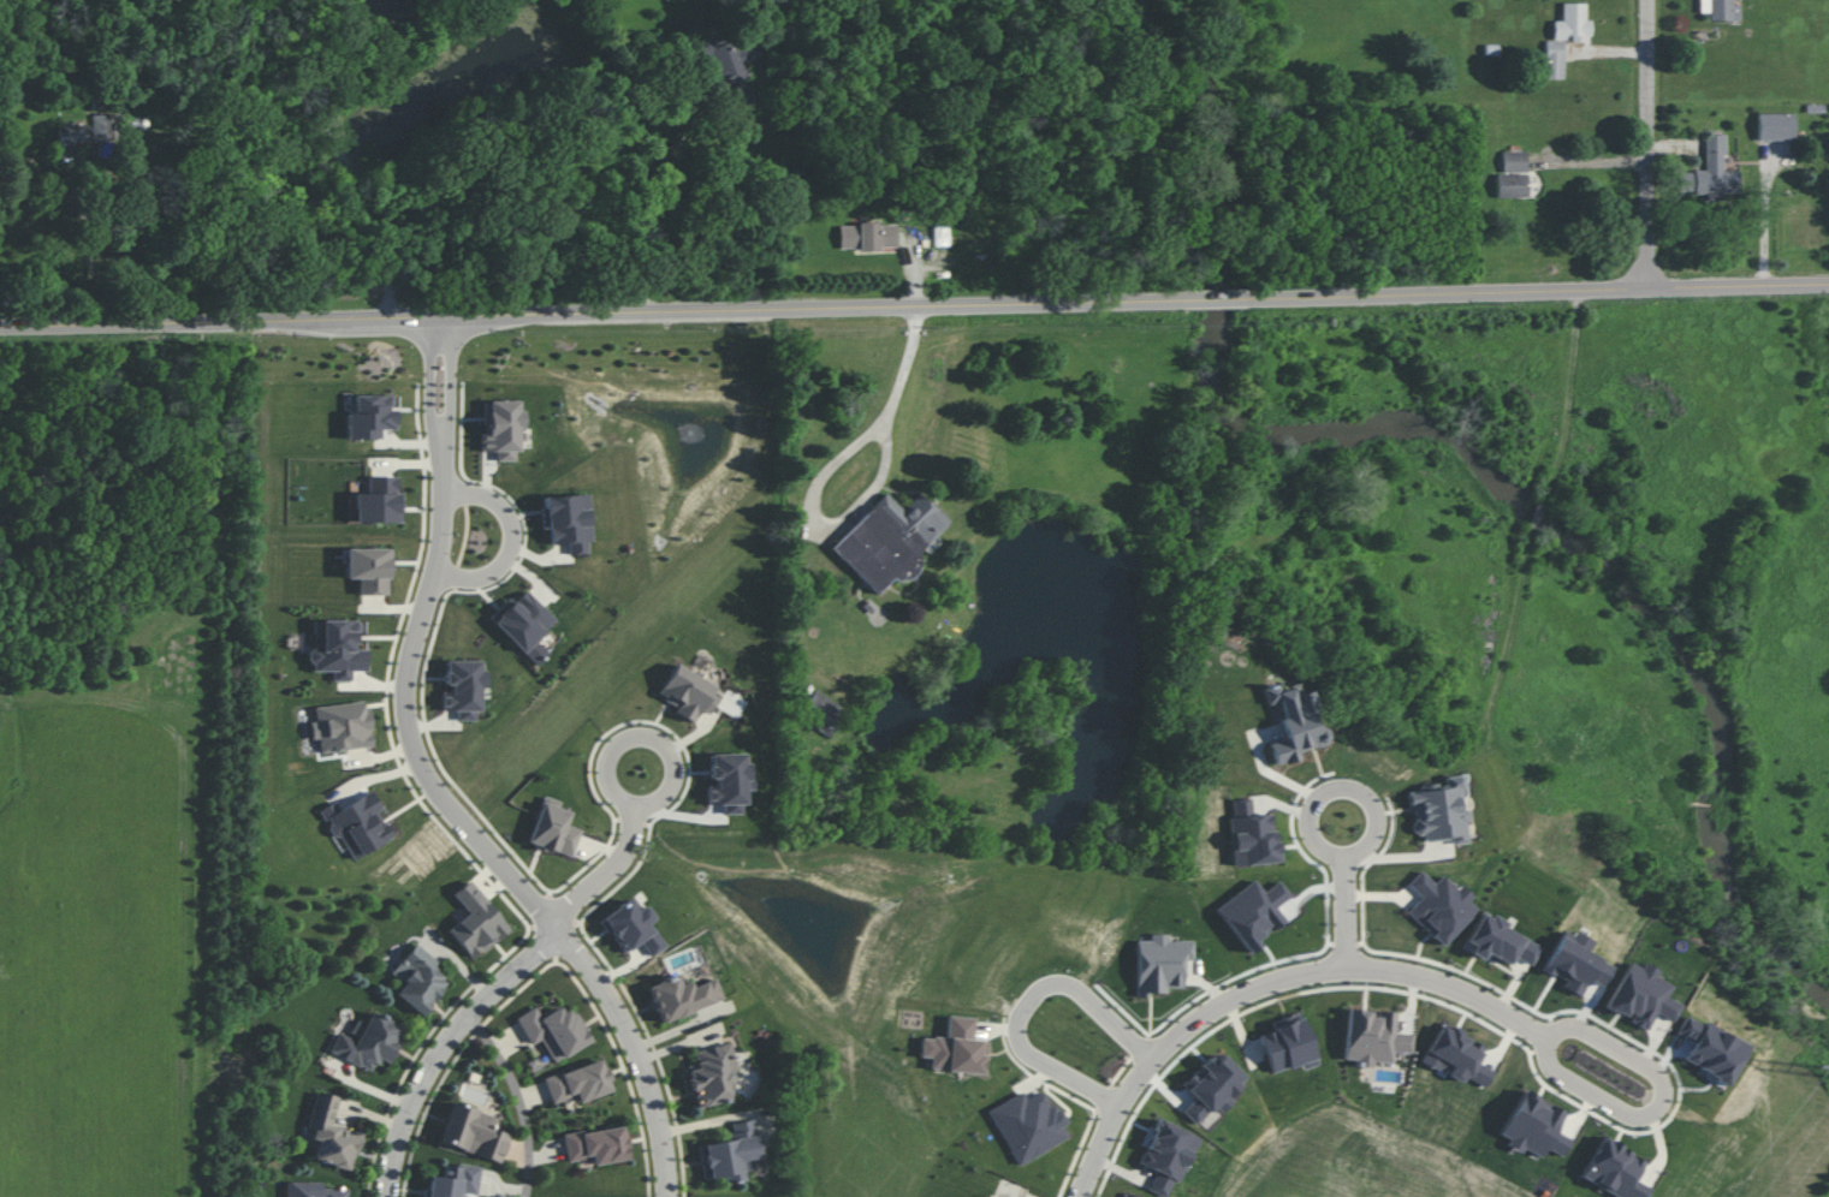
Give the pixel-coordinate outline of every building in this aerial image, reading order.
[(1739,20),(1739,3),(1732,4),(1732,0),(1699,0),(1700,12),(1708,12),(1709,20),(1739,20)] [(1585,3),(1562,3),(1561,21),(1553,20),(1553,38),(1570,39),(1570,41),(1588,42),(1589,20),(1585,20),(1585,3)] [(745,61),(760,56),(755,42),(737,49),(732,35),(699,46),(704,60),(712,57),(722,88),(730,86),(738,110),(759,103),(745,61)] [(1544,78),(1563,79),(1564,40),(1545,39),(1544,78)] [(1794,113),(1758,113),(1758,139),(1794,139),(1794,113)] [(85,127),(58,127),(58,146),(85,146),(85,127)] [(1724,134),(1704,134),(1705,171),(1679,171),(1679,194),(1739,193),(1739,170),(1724,171),(1724,134)] [(1502,151),(1502,172),(1527,171),(1526,151),(1502,151)] [(1496,197),(1527,197),(1527,173),(1496,173),(1496,197)] [(839,250),(896,249),(896,223),(838,224),(839,250)] [(394,428),(394,410),(390,410),(390,395),(353,395),(353,413),(346,413),(346,439),(378,439),(378,429),(394,428)] [(485,401),(485,431),(480,431),(480,452),(495,452),(495,461),(519,460),(518,401),(485,401)] [(400,522),(400,492),(396,492),(396,476),(366,477),(366,493),(354,494),(354,523),(400,522)] [(830,547),(876,594),(893,577),(897,581),(920,558),(916,554),(949,521),(920,492),(903,510),(886,492),(830,547)] [(540,496),(541,528),(548,528),(549,544),(567,544),(568,554),(589,553),(587,494),(540,496)] [(387,548),(345,548),(344,578),(357,578),(357,594),(387,595),(387,548)] [(555,620),(524,588),(491,620),(521,652),(555,620)] [(367,649),(355,649),(356,620),(312,620),(311,671),(332,671),(332,681),(351,681),(351,670),(367,670),(367,649)] [(441,711),(457,711),(457,720),(478,720),(478,688),(483,688),(482,660),(446,661),(446,692),(441,692),(441,711)] [(715,686),(675,663),(657,694),(677,706),(674,712),(692,723),(700,709),(709,714),(718,698),(711,693),(715,686)] [(1286,738),(1268,743),(1275,765),(1300,758),(1298,751),(1329,742),(1324,727),(1317,729),(1306,691),(1292,696),(1290,688),(1279,691),(1276,684),(1261,688),(1266,705),(1275,703),(1286,738)] [(829,733),(845,708),(814,689),(798,714),(829,733)] [(320,753),(372,746),(366,700),(314,707),(316,721),(310,722),(312,740),(318,739),(320,753)] [(707,805),(722,805),(722,814),(743,813),(743,790),(749,790),(749,754),(710,754),(711,785),(707,785),(707,805)] [(1466,842),(1457,775),(1440,777),(1441,786),(1416,789),(1416,791),(1406,792),(1411,834),(1420,833),(1421,841),(1448,838),(1448,844),(1466,842)] [(338,808),(335,801),(321,808),(349,860),(392,838),(377,811),(381,809),(371,790),(338,808)] [(580,829),(566,825),(570,812),(558,808),(560,801),(543,795),(527,843),(571,857),(580,829)] [(446,931),(473,960),(509,926),(467,881),(452,895),(468,912),(446,931)] [(666,946),(649,923),(655,919),(645,905),(637,911),(629,899),(600,919),(624,953),(640,942),(650,957),(666,946)] [(1541,946),(1503,928),(1506,924),(1480,911),(1462,948),(1482,958),(1485,952),(1509,964),(1513,956),(1532,965),(1541,946)] [(1182,985),(1181,959),(1191,959),(1190,941),(1166,942),(1166,933),(1150,934),(1150,941),(1136,941),(1137,993),(1164,993),(1164,986),(1182,985)] [(395,994),(421,1015),(447,982),(431,969),(437,962),(414,943),(391,972),(404,983),(395,994)] [(647,985),(659,1021),(722,1001),(715,978),(691,986),(690,981),(679,984),(676,975),(647,985)] [(591,1040),(574,1009),(564,1015),(559,1006),(540,1017),(535,1007),(515,1018),(530,1045),(540,1039),(553,1062),(591,1040)] [(1396,1012),(1374,1011),(1374,1010),(1347,1009),(1345,1059),(1357,1059),(1357,1066),(1373,1067),(1373,1062),(1392,1062),(1392,1052),(1411,1053),(1412,1034),(1395,1033),(1396,1012)] [(403,1027),(370,1012),(365,1023),(356,1019),(349,1036),(338,1031),(329,1052),(372,1071),(378,1058),(387,1063),(403,1027)] [(1317,1064),(1300,1012),(1271,1022),(1273,1030),(1258,1035),(1270,1073),(1300,1064),(1302,1069),(1317,1064)] [(931,1068),(982,1072),(985,1042),(969,1040),(971,1019),(948,1018),(946,1040),(923,1038),(922,1055),(932,1056),(931,1068)] [(692,1051),(696,1066),(687,1068),(692,1090),(693,1090),(697,1108),(731,1100),(727,1084),(737,1081),(729,1043),(692,1051)] [(543,1078),(551,1103),(575,1095),(577,1102),(612,1091),(601,1059),(543,1078)] [(307,1127),(313,1129),(310,1139),(318,1140),(312,1160),(351,1170),(361,1133),(331,1126),(339,1097),(316,1091),(307,1127)] [(1021,1092),(987,1109),(1016,1165),(1067,1138),(1060,1125),(1065,1123),(1055,1103),(1049,1107),(1041,1092),(1025,1100),(1021,1092)] [(490,1129),(494,1115),(450,1102),(438,1143),(501,1162),(509,1135),(490,1129)] [(698,1145),(703,1179),(723,1176),(724,1183),(744,1180),(742,1172),(753,1170),(752,1159),(759,1157),(753,1119),(728,1123),(731,1140),(698,1145)] [(567,1161),(591,1157),(592,1165),(628,1159),(622,1125),(563,1135),(567,1161)] [(444,1163),(443,1177),(429,1175),(426,1196),(457,1196),(458,1192),(477,1194),(480,1167),(444,1163)] [(345,1187),(321,1188),(321,1181),(286,1182),(286,1196),(345,1196),(345,1187)]
